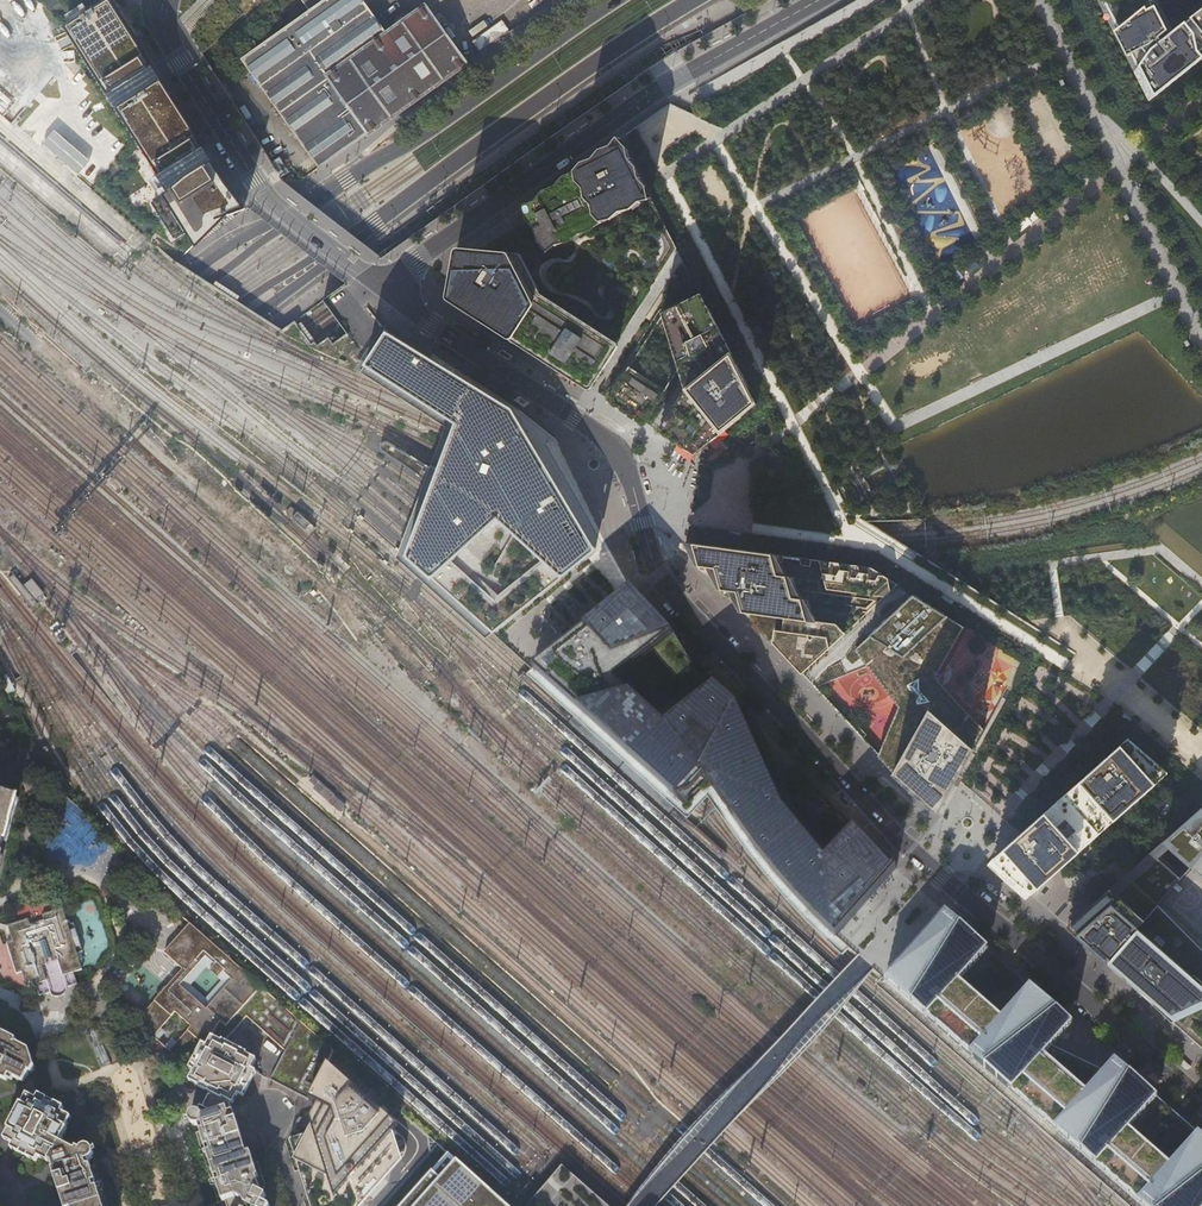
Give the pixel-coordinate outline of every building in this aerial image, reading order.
[(320,167),(327,162),(360,139),(368,133),(390,117),(430,89),(465,64),(423,5),(385,32),(362,0),(303,0),(310,10),(242,59),(320,167)] [(1201,59),(1201,10),(1168,36),(1166,33),(1167,32),(1151,0),(1103,0),(1118,29),(1114,32),(1127,57),(1133,54),(1139,67),(1134,73),(1149,101),(1201,59)] [(179,105),(108,1),(66,28),(170,189),(149,202),(188,252),(227,214),(244,207),(179,105)] [(8,119),(7,107),(9,104),(0,88),(0,112),(8,119)] [(622,139),(523,208),(529,219),(534,226),(546,251),(601,222),(605,229),(649,209),(645,202),(651,199),(622,139)] [(95,185),(105,194),(110,188),(100,180),(95,185)] [(531,287),(616,343),(657,279),(672,255),(649,209),(605,229),(601,222),(546,251),(534,226),(529,219),(496,239),(507,257),(531,287)] [(1032,211),(1015,224),(1021,232),(1039,217),(1033,209),(1032,211)] [(508,335),(588,386),(616,343),(531,287),(507,257),(459,253),(451,298),(473,312),(508,335)] [(978,267),(972,259),(962,267),(968,275),(978,267)] [(963,279),(957,272),(947,280),(953,287),(963,279)] [(659,432),(695,455),(727,429),(757,404),(734,359),(702,295),(663,313),(679,369),(685,389),(659,432)] [(663,313),(626,372),(662,396),(679,369),(663,313)] [(388,556),(431,595),(485,643),(542,595),(566,576),(595,552),(575,517),(535,446),(517,415),(450,371),(386,330),(356,380),(434,431),(388,556)] [(645,423),(662,396),(626,372),(608,399),(625,410),(645,423)] [(755,624),(802,674),(846,634),(837,624),(808,621),(803,599),(793,598),(792,590),(880,601),(898,585),(871,567),(686,542),(685,546),(685,548),(744,612),(751,613),(757,614),(755,624)] [(27,608),(32,604),(29,600),(17,585),(8,574),(3,578),(27,608)] [(38,593),(26,578),(17,585),(29,600),(38,593)] [(631,591),(535,671),(688,809),(710,786),(763,860),(791,893),(835,937),(903,860),(871,827),(795,767),(775,774),(768,757),(770,757),(771,755),(771,753),(771,752),(771,750),(770,749),(768,748),(766,748),(764,749),(751,719),(644,605),(631,591)] [(964,627),(913,595),(855,650),(898,707),(879,755),(901,779),(937,810),(957,775),(984,729),(936,678),(964,627)] [(1164,773),(1129,741),(1019,838),(994,861),(1002,868),(1010,875),(1030,893),(1164,773)] [(11,844),(24,799),(0,793),(0,882),(8,855),(5,854),(8,843),(11,844)] [(1164,844),(1191,867),(1181,878),(1158,858),(1124,888),(1119,884),(1069,927),(1086,942),(1095,950),(1097,947),(1119,966),(1117,969),(1124,975),(1125,973),(1127,975),(1129,978),(1128,979),(1172,1017),(1176,1012),(1180,1015),(1185,1020),(1181,1024),(1191,1034),(1198,1031),(1201,1034),(1201,810),(1164,844)] [(44,901),(37,903),(36,903),(32,901),(28,901),(24,901),(19,904),(15,909),(14,910),(6,913),(10,924),(1,926),(6,941),(0,943),(10,974),(16,972),(20,987),(29,985),(33,996),(43,993),(43,994),(46,996),(48,997),(51,997),(54,997),(56,996),(58,994),(59,993),(60,990),(61,988),(71,984),(67,973),(75,970),(70,954),(76,952),(67,924),(61,925),(56,909),(48,912),(44,901)] [(885,981),(1141,1205),(1201,1205),(1201,1137),(1155,1095),(1053,1046),(1060,1038),(1063,1039),(1065,1039),(1068,1038),(1068,1036),(1069,1035),(1068,1032),(1067,1030),(1073,1024),(1018,980),(999,1001),(970,977),(1000,943),(956,904),(885,981)] [(206,1045),(211,1036),(222,1041),(223,1039),(228,1042),(246,1016),(286,1051),(271,1080),(309,1099),(327,1064),(333,1051),(261,987),(189,924),(163,952),(181,969),(166,986),(141,1016),(136,1022),(152,1036),(158,1041),(166,1033),(160,1028),(175,1012),(190,1027),(177,1042),(172,1039),(164,1046),(189,1068),(202,1043),(206,1045)] [(87,1035),(101,1066),(112,1062),(109,1056),(98,1030),(87,1035)] [(7,1080),(9,1074),(23,1081),(29,1070),(31,1071),(34,1066),(29,1050),(15,1043),(17,1040),(0,1031),(0,1076),(7,1080)] [(248,1052),(228,1042),(223,1039),(222,1041),(211,1036),(206,1045),(202,1043),(189,1068),(194,1070),(189,1080),(199,1085),(198,1087),(213,1094),(218,1094),(227,1099),(234,1103),(239,1093),(244,1096),(256,1071),(252,1069),(256,1060),(246,1055),(248,1052)] [(401,1159),(392,1133),(398,1126),(327,1064),(309,1099),(317,1103),(309,1117),(311,1124),(306,1134),(289,1139),(293,1152),(295,1151),(298,1158),(295,1159),(310,1205),(360,1205),(401,1159)] [(246,1154),(233,1112),(232,1112),(230,1107),(231,1105),(232,1103),(227,1099),(218,1094),(212,1096),(211,1099),(208,1105),(205,1110),(202,1109),(200,1112),(197,1112),(195,1112),(194,1112),(192,1113),(191,1115),(191,1116),(190,1118),(190,1120),(191,1121),(192,1123),(194,1125),(196,1125),(198,1125),(199,1125),(201,1131),(196,1132),(201,1148),(200,1148),(202,1155),(203,1155),(207,1166),(246,1154)] [(9,1129),(4,1139),(14,1144),(12,1149),(20,1153),(36,1162),(38,1157),(48,1162),(48,1161),(53,1152),(54,1153),(59,1143),(67,1128),(66,1128),(71,1118),(61,1113),(63,1108),(39,1096),(37,1100),(27,1095),(22,1105),(21,1104),(8,1129),(9,1129)] [(878,1131),(881,1133),(899,1111),(896,1109),(878,1131)] [(48,1161),(53,1164),(55,1169),(53,1170),(63,1202),(65,1205),(82,1205),(101,1200),(91,1167),(89,1160),(91,1160),(92,1159),(93,1157),(93,1156),(93,1153),(92,1151),(91,1149),(89,1148),(86,1148),(84,1148),(80,1151),(77,1149),(75,1152),(59,1143),(54,1153),(53,1152),(48,1161)] [(448,1152),(400,1205),(508,1205),(448,1152)] [(225,1200),(236,1196),(244,1200),(245,1204),(248,1205),(249,1205),(268,1205),(262,1203),(266,1196),(261,1193),(260,1193),(261,1192),(256,1177),(258,1177),(250,1153),(246,1154),(207,1166),(210,1177),(209,1178),(212,1185),(213,1185),(218,1202),(225,1200)] [(103,1205),(108,1205),(102,1187),(104,1187),(102,1181),(100,1181),(95,1165),(91,1167),(101,1200),(103,1205)] [(248,1205),(245,1204),(244,1200),(236,1196),(225,1200),(227,1205),(247,1205),(248,1205)]
